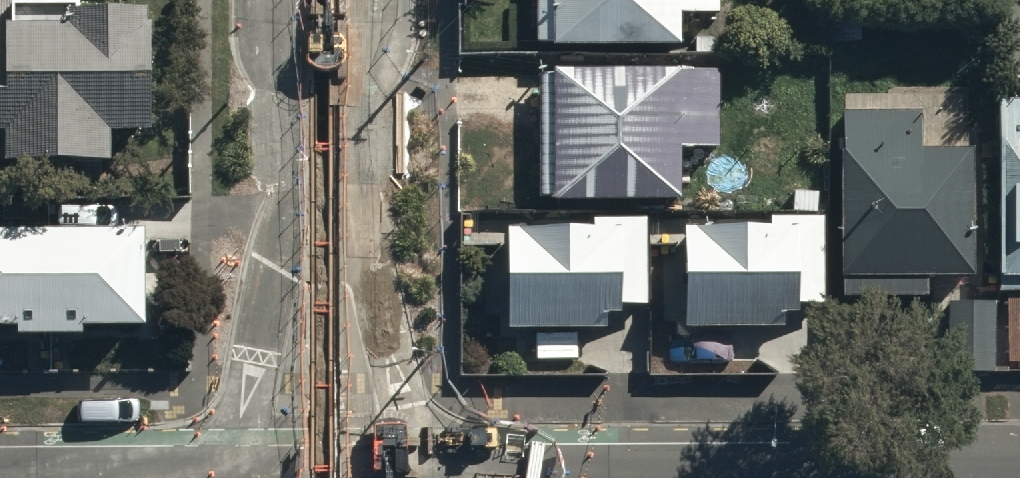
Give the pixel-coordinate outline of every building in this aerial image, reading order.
[(543,47),(686,50),(687,19),(724,20),(724,0),(543,0),(543,47)] [(14,23),(14,37),(10,37),(10,79),(0,79),(0,144),(9,144),(9,175),(116,176),(116,145),(154,146),(156,15),(77,14),(77,24),(14,23)] [(1018,75),(1019,100),(997,100),(999,296),(1019,295),(1019,75),(1018,75)] [(722,160),(722,76),(556,77),(556,87),(543,87),(543,213),(559,213),(559,219),(687,218),(687,160),(722,160)] [(843,121),(840,303),(929,305),(929,282),(973,283),(975,155),(926,154),(926,122),(843,121)] [(688,331),(828,330),(827,231),(688,232),(688,331)] [(648,234),(512,234),(512,332),(607,332),(607,319),(648,319),(648,234)] [(149,340),(149,237),(0,237),(0,340),(149,340)] [(998,303),(948,304),(950,375),(999,374),(998,303)] [(1010,303),(1009,363),(1019,363),(1019,303),(1010,303)]
